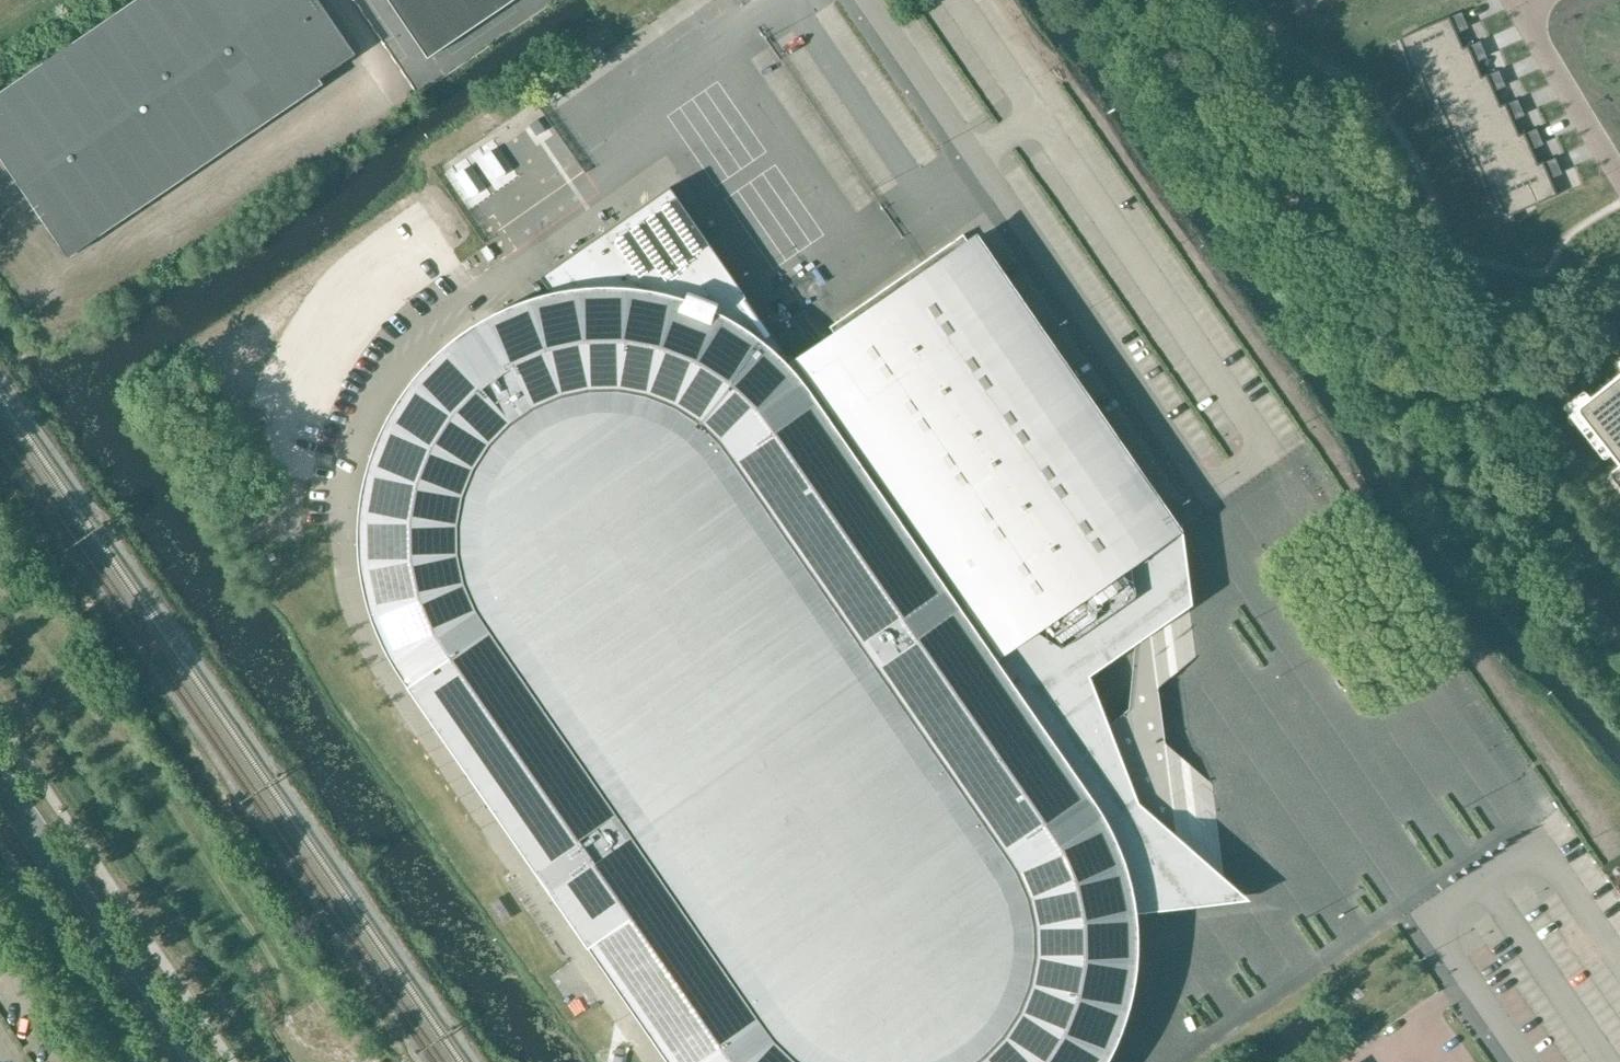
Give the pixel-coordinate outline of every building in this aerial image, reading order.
[(0,92),(0,158),(68,258),(324,84),(320,79),(356,54),(319,0),(136,0),(0,92)] [(426,60),(514,0),(385,0),(426,60)] [(1417,69),(1463,49),(1453,27),(1465,23),(1460,12),(1398,39),(1412,71),(1417,69)] [(1463,49),(1417,69),(1430,100),(1436,98),(1481,79),(1472,57),(1483,52),(1479,42),(1463,49)] [(1449,129),(1454,127),(1500,108),(1491,86),(1502,82),(1498,72),(1481,79),(1436,98),(1449,129)] [(1516,101),(1500,108),(1454,127),(1467,158),(1473,156),(1518,137),(1509,116),(1521,111),(1516,101)] [(1486,188),(1491,186),(1537,166),(1528,145),(1539,140),(1535,130),(1518,137),(1473,156),(1486,188)] [(1553,159),(1537,166),(1491,186),(1505,218),(1556,196),(1546,173),(1557,169),(1553,159)] [(376,531),(377,555),(381,579),(388,602),(396,625),(407,646),(420,667),(696,1061),(1113,1061),(1122,1046),(1124,1043),(1134,1020),(1142,997),(1147,974),(1150,950),(1151,926),(1149,901),(1148,893),(1151,892),(1226,879),(1154,791),(1139,753),(1104,664),(1202,584),(1196,515),(1194,517),(993,226),(990,228),(989,226),(980,232),(975,225),(976,224),(976,223),(843,316),(844,317),(845,316),(850,323),(806,354),(683,177),(554,267),(566,286),(546,291),(523,300),(501,311),(481,324),(462,338),(444,355),(428,373),(414,393),(402,414),(392,436),(385,459),(379,483),(376,507),(376,531)] [(491,238),(497,246),(508,239),(502,230),(491,238)] [(1579,408),(1580,411),(1619,463),(1619,374),(1580,405),(1579,408)] [(1611,471),(1609,474),(1610,478),(1619,491),(1619,464),(1611,471)]
